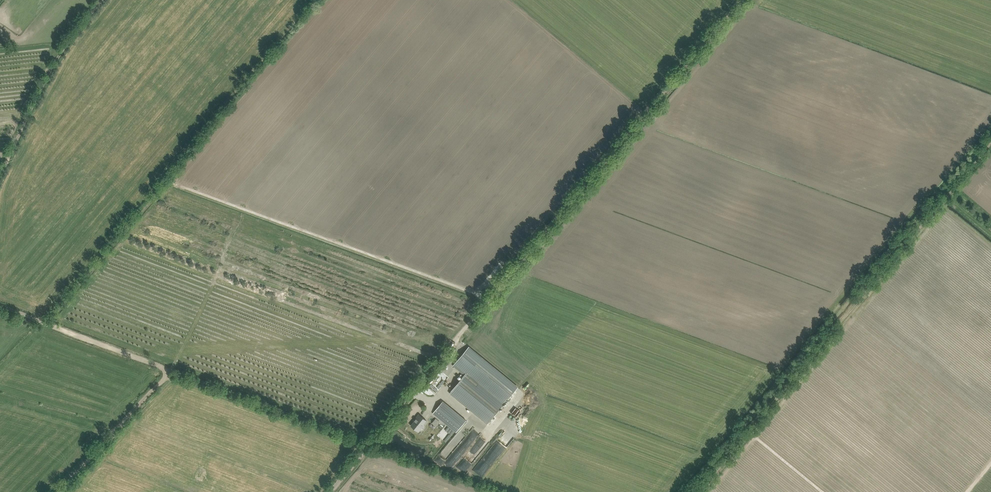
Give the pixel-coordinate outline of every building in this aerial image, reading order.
[(505,403),(518,387),(480,356),(467,372),(450,393),(453,396),(487,424),(505,403)] [(430,397),(434,394),(428,387),(424,391),(430,397)] [(467,420),(447,404),(443,401),(433,413),(457,432),(467,420)] [(427,420),(423,417),(419,414),(416,418),(414,421),(415,421),(411,426),(415,429),(419,432),(425,425),(424,424),(427,420)] [(448,447),(451,451),(460,443),(456,439),(448,447)] [(458,450),(449,460),(453,464),(462,454),(458,450)]
